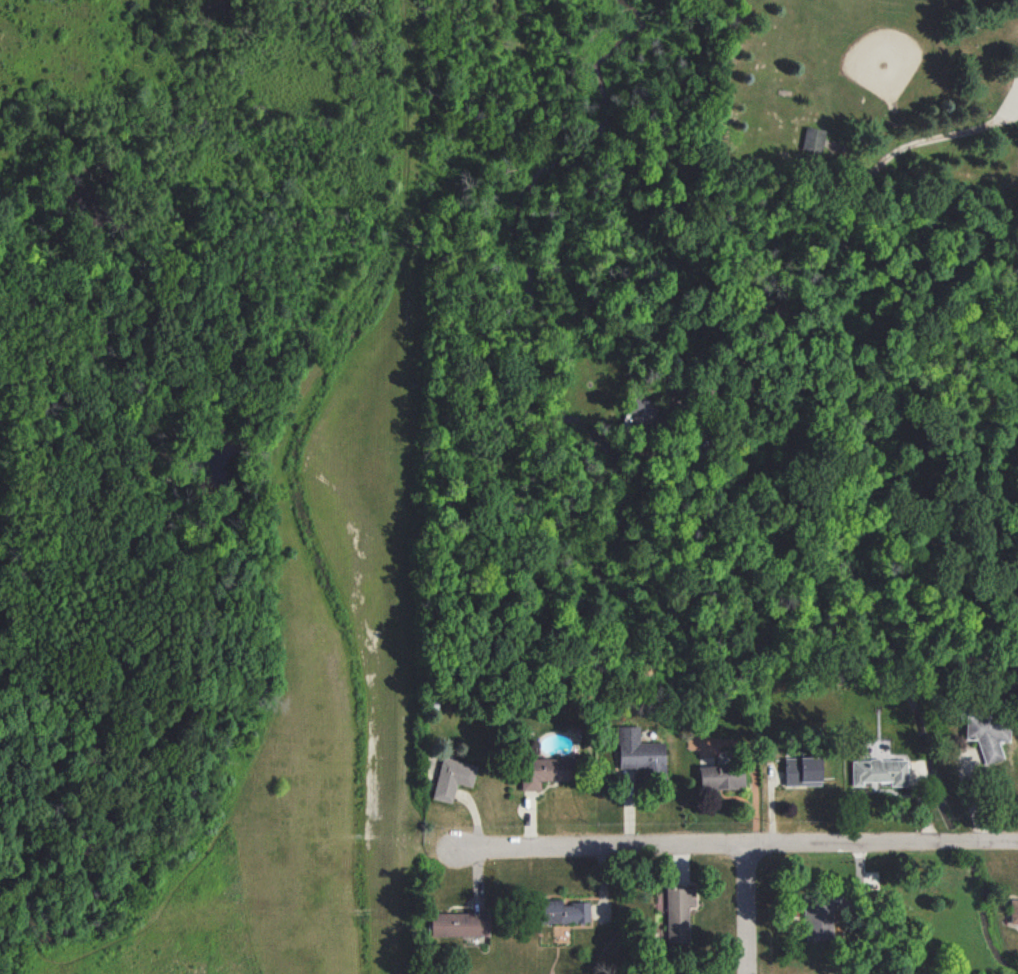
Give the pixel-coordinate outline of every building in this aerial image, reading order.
[(830,132),(806,126),(801,147),(826,152),(830,132)] [(652,423),(656,401),(634,397),(629,419),(652,423)] [(966,718),(966,737),(979,736),(979,761),(1002,760),(1001,741),(1009,741),(1008,717),(966,718)] [(619,770),(665,769),(664,741),(640,742),(640,726),(618,726),(619,770)] [(433,798),(452,802),(457,783),(472,787),(477,765),(442,757),(433,798)] [(540,791),(541,780),(572,780),(572,758),(521,757),(521,790),(540,791)] [(785,785),(822,784),(821,757),(784,757),(785,785)] [(907,759),(851,760),(852,785),(863,785),(863,782),(890,781),(890,786),(908,785),(907,759)] [(744,786),(743,764),(699,766),(700,788),(744,786)] [(689,905),(695,905),(695,886),(666,887),(667,942),(690,941),(689,905)] [(590,922),(590,902),(562,903),(562,899),(538,900),(539,923),(590,922)] [(808,939),(833,938),(832,906),(807,907),(808,939)] [(489,935),(488,912),(431,913),(431,937),(489,935)]
